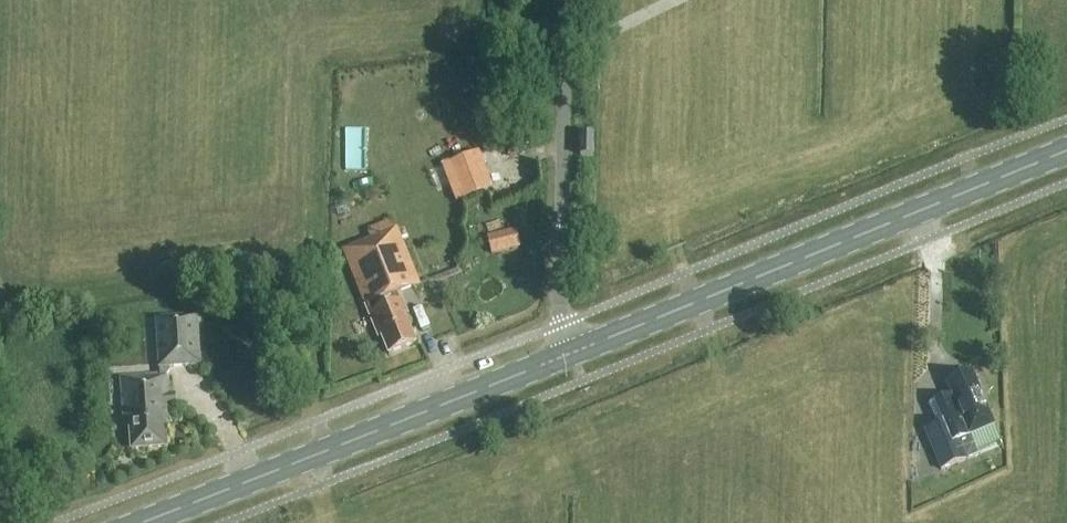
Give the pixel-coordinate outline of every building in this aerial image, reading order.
[(453,180),(521,152),(514,133),(445,160),(453,180)] [(592,157),(593,136),(581,136),(580,157),(592,157)] [(514,226),(483,234),(488,253),(519,245),(514,226)] [(366,309),(421,286),(397,229),(342,252),(366,309)] [(388,355),(415,344),(403,316),(406,315),(400,301),(368,316),(373,329),(376,328),(388,355)] [(160,377),(155,377),(120,379),(124,427),(129,427),(131,451),(166,448),(165,424),(171,423),(168,379),(166,379),(166,376),(169,373),(169,369),(200,367),(197,318),(156,321),(160,377)] [(948,422),(924,431),(941,471),(977,456),(969,437),(994,427),(972,374),(946,385),(951,397),(940,402),(948,422)]
